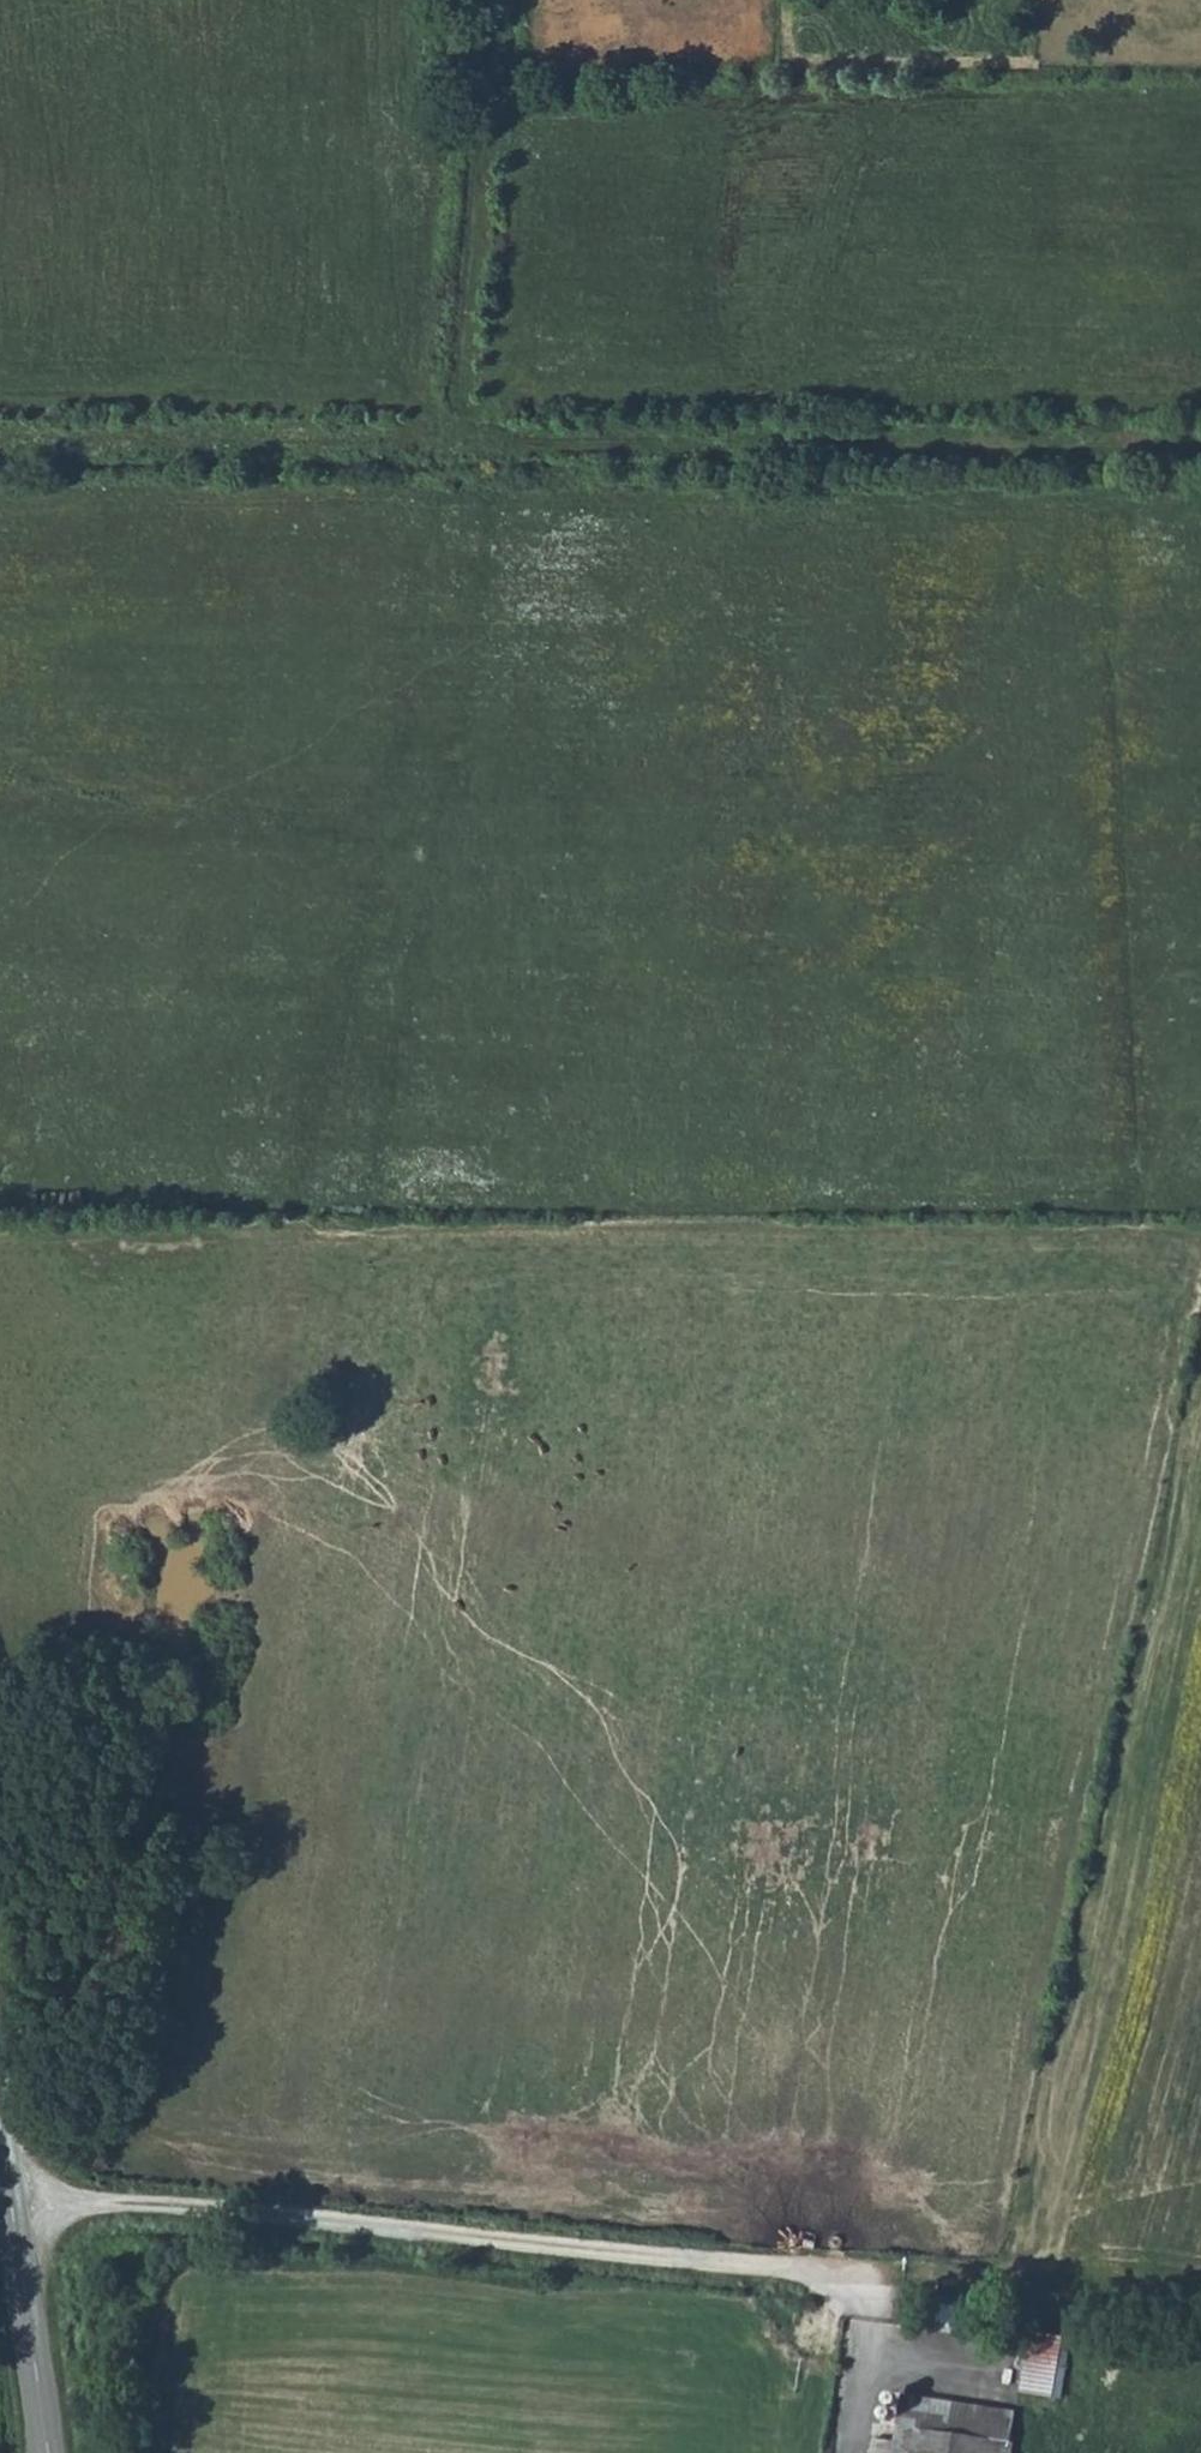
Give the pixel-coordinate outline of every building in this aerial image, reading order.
[(1032,2337),(1024,2393),(1061,2398),(1069,2342),(1032,2337)] [(903,2398),(898,2427),(1012,2444),(1015,2415),(903,2398)] [(898,2427),(877,2424),(873,2452),(1010,2452),(1012,2444),(898,2427)]
